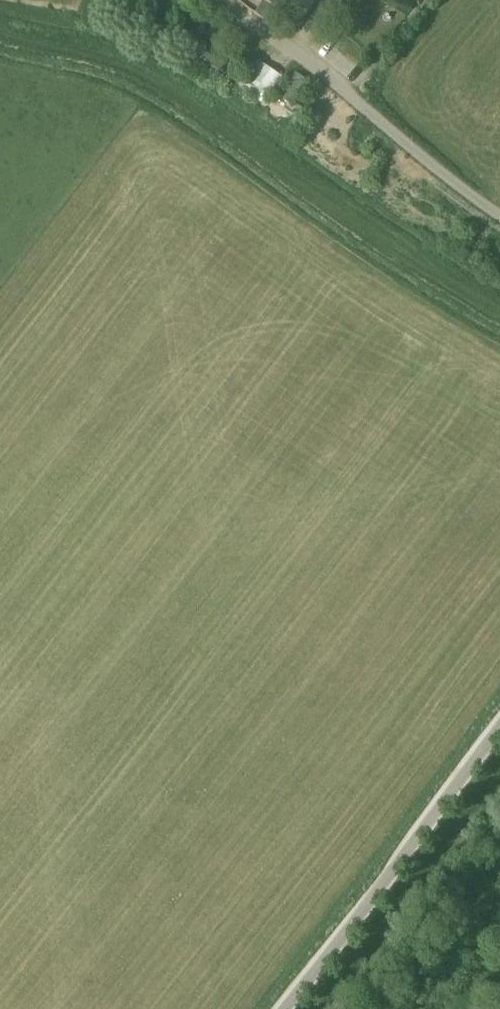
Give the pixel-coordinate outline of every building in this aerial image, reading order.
[(278,9),(283,0),(264,0),(278,9)] [(232,68),(210,53),(200,66),(222,82),(232,68)] [(244,76),(270,96),(284,78),(258,58),(244,76)] [(297,72),(279,95),(290,104),(308,80),(297,72)]
